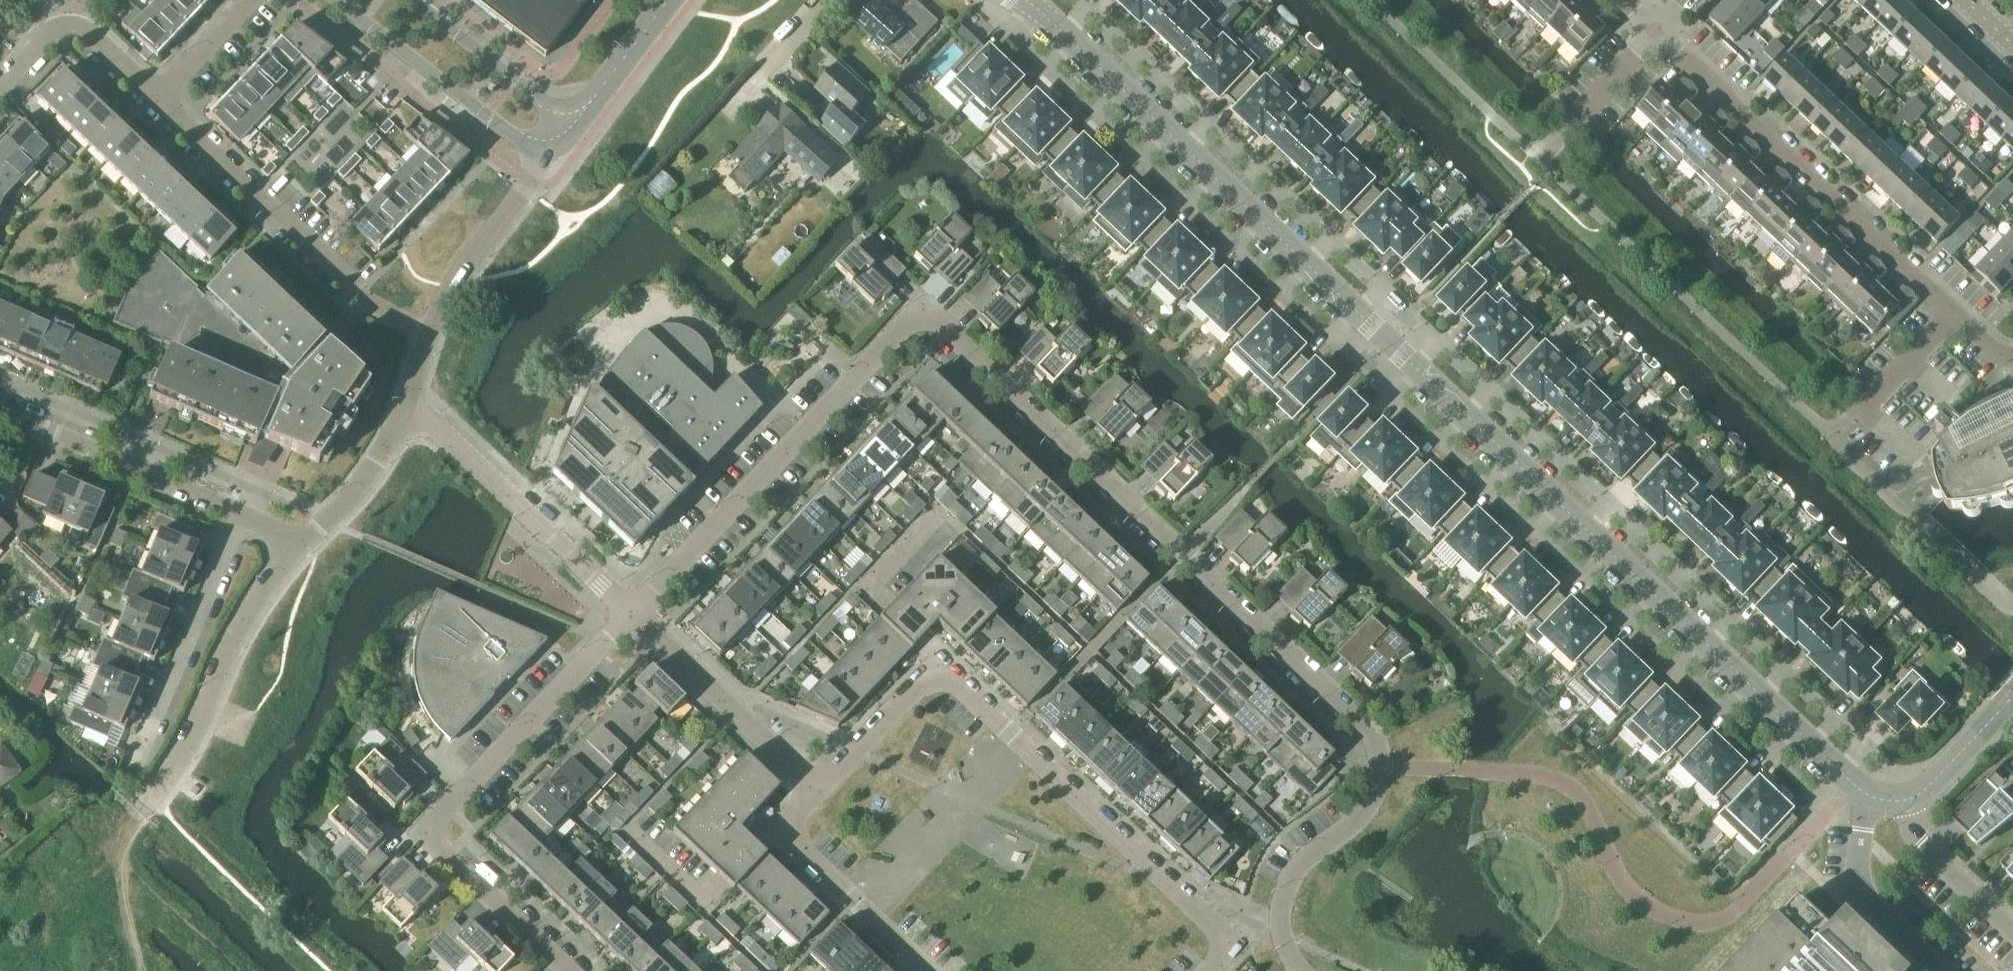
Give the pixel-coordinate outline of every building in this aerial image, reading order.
[(88,8),(94,14),(103,5),(99,0),(96,0),(88,8)] [(157,1),(185,28),(199,13),(186,0),(156,0),(157,1)] [(199,13),(212,0),(186,0),(199,13)] [(544,57),(588,0),(470,0),(544,57)] [(938,22),(914,0),(912,0),(902,11),(904,12),(896,21),(876,4),(858,25),(885,50),(886,49),(901,62),(938,22)] [(1124,1),(1121,4),(1132,14),(1146,0),(1123,0),(1124,1)] [(1132,14),(1141,23),(1144,20),(1148,23),(1151,19),(1156,24),(1179,0),(1146,0),(1132,14)] [(1156,24),(1161,28),(1157,33),(1169,45),(1198,15),(1205,8),(1197,0),(1196,1),(1194,0),(1179,0),(1156,24)] [(1527,11),(1524,14),(1526,17),(1542,0),(1515,0),(1527,11)] [(1526,17),(1528,19),(1531,16),(1545,29),(1547,27),(1573,0),(1542,0),(1526,17)] [(1574,0),(1573,0),(1547,27),(1560,39),(1557,42),(1559,44),(1601,0),(1587,0),(1585,2),(1587,6),(1584,9),(1574,0)] [(1559,44),(1562,46),(1565,43),(1579,57),(1605,29),(1593,18),(1596,15),(1600,17),(1608,8),(1603,0),(1601,0),(1559,44)] [(1752,0),(1728,0),(1725,4),(1749,27),(1764,11),(1752,0)] [(1764,11),(1775,0),(1752,0),(1764,11)] [(1869,0),(1853,0),(1862,8),(1869,0)] [(1862,8),(1877,23),(1899,0),(1869,0),(1862,8)] [(1877,23),(1893,38),(1916,13),(1902,0),(1899,0),(1877,23)] [(157,1),(143,16),(171,43),(185,28),(157,1)] [(1226,13),(1233,20),(1242,10),(1235,4),(1226,13)] [(1749,27),(1725,4),(1709,20),(1734,43),(1749,27)] [(1805,8),(1799,14),(1808,23),(1814,17),(1805,8)] [(136,9),(121,24),(157,58),(171,43),(143,16),(136,9)] [(1819,20),(1826,26),(1835,17),(1828,11),(1819,20)] [(1233,20),(1226,13),(1217,23),(1224,29),(1233,20)] [(1932,28),(1916,13),(1893,38),(1909,53),(1932,28)] [(1808,23),(1799,14),(1793,21),(1802,30),(1808,23)] [(1198,15),(1169,45),(1182,57),(1186,52),(1191,57),(1214,33),(1205,25),(1206,24),(1198,15)] [(280,41),(316,75),(326,85),(346,64),(322,46),(321,47),(309,38),(311,37),(295,25),(280,41)] [(1815,25),(1806,34),(1813,40),(1822,31),(1815,25)] [(960,75),(946,89),(965,107),(969,103),(970,103),(976,96),(1007,64),(996,54),(993,57),(980,44),(962,27),(956,34),(973,51),(955,70),(960,75)] [(1948,43),(1932,28),(1909,53),(1925,67),(1948,43)] [(1214,33),(1191,57),(1196,62),(1192,65),(1196,69),(1193,72),(1202,80),(1232,48),(1224,40),(1222,41),(1214,33)] [(1851,50),(1860,41),(1854,35),(1845,44),(1851,50)] [(1769,46),(1779,54),(1785,48),(1775,39),(1769,46)] [(280,41),(266,55),(302,89),(316,75),(280,41)] [(1232,48),(1202,80),(1213,91),(1216,88),(1231,102),(1255,76),(1251,72),(1254,69),(1261,62),(1239,41),(1232,48)] [(1860,41),(1851,50),(1858,56),(1867,47),(1860,41)] [(1963,58),(1948,43),(1925,67),(1940,82),(1963,58)] [(1779,54),(1769,46),(1763,52),(1773,61),(1779,54)] [(1838,64),(1847,55),(1841,49),(1832,58),(1838,64)] [(266,55),(252,70),(281,97),(288,104),(302,89),(266,55)] [(1780,95),(1803,71),(1786,55),(1763,80),(1780,95)] [(1854,61),(1847,55),(1838,64),(1845,70),(1854,61)] [(1979,73),(1963,58),(1940,82),(1956,97),(1979,73)] [(976,96),(970,103),(989,121),(996,114),(999,111),(1003,115),(1028,89),(1027,89),(1015,77),(1018,74),(1007,64),(976,96)] [(1883,80),(1892,71),(1885,65),(1876,74),(1883,80)] [(868,124),(853,110),(868,94),(837,66),(817,89),(836,106),(819,125),(846,149),(868,124)] [(56,116),(85,85),(68,69),(55,82),(51,79),(35,96),(56,116)] [(281,97),(252,70),(238,85),(267,112),(281,97)] [(1818,85),(1803,71),(1780,95),(1795,110),(1818,85)] [(1892,71),(1883,80),(1889,86),(1898,77),(1892,71)] [(1979,73),(1956,97),(1972,112),(1995,87),(1979,73)] [(1255,76),(1231,102),(1246,116),(1243,120),(1254,130),(1280,103),(1285,98),(1263,77),(1260,80),(1255,76)] [(1870,94),(1879,84),(1872,78),(1863,88),(1870,94)] [(1652,127),(1693,84),(1683,79),(1675,88),(1677,91),(1674,94),(1663,83),(1636,111),(1652,127)] [(1693,84),(1652,127),(1645,134),(1660,148),(1660,147),(1662,148),(1695,114),(1683,103),(1686,100),(1690,102),(1698,94),(1693,84)] [(1879,84),(1870,94),(1876,100),(1885,90),(1879,84)] [(85,85),(56,116),(73,132),(102,101),(85,85)] [(267,112),(238,85),(224,100),(253,127),(267,112)] [(1818,85),(1795,110),(1811,125),(1834,100),(1818,85)] [(1322,87),(1313,96),(1320,102),(1329,93),(1322,87)] [(1995,87),(1972,112),(1988,127),(2011,102),(1995,87)] [(1004,121),(995,129),(1016,149),(1023,141),(1054,108),(1043,98),(1040,101),(1028,89),(1027,89),(1028,89),(1003,115),(1007,119),(1005,122),(1004,121)] [(1254,130),(1263,138),(1266,135),(1270,139),(1273,135),(1277,139),(1300,115),(1308,109),(1311,111),(1320,102),(1313,96),(1304,105),(1298,99),(1300,98),(1292,90),(1285,98),(1280,103),(1254,130)] [(326,103),(332,108),(341,99),(335,93),(326,103)] [(1914,110),(1923,100),(1917,94),(1908,104),(1914,110)] [(253,127),(224,100),(210,115),(238,142),(253,127)] [(1834,100),(1811,125),(1827,139),(1850,115),(1834,100)] [(1929,106),(1923,100),(1914,110),(1921,116),(1929,106)] [(102,101),(73,132),(90,148),(119,117),(102,101)] [(2011,102),(1988,127),(2003,142),(2012,131),(2012,105),(2011,102)] [(1914,110),(1908,104),(1899,113),(1905,119),(1914,110)] [(744,193),(784,149),(813,176),(832,155),(801,128),(802,127),(780,107),(731,161),(738,167),(728,178),(744,193)] [(313,117),(319,123),(327,113),(321,108),(313,117)] [(1023,141),(1016,149),(1036,168),(1043,160),(1043,159),(1046,156),(1050,160),(1074,134),(1062,122),(1065,118),(1054,108),(1023,141)] [(1695,114),(1662,148),(1677,163),(1682,158),(1724,114),(1714,109),(1702,121),(1695,114)] [(1914,110),(1905,119),(1912,125),(1921,116),(1914,110)] [(1730,123),(1724,114),(1682,158),(1698,173),(1726,143),(1718,136),(1730,123)] [(1300,115),(1277,139),(1283,144),(1279,149),(1291,160),(1319,131),(1311,122),(1309,124),(1300,115)] [(1850,115),(1827,139),(1842,154),(1866,130),(1850,115)] [(136,133),(119,117),(90,148),(107,164),(136,133)] [(420,151),(448,178),(468,157),(453,145),(452,147),(440,137),(441,136),(417,118),(402,134),(420,151)] [(387,120),(378,129),(385,135),(393,126),(387,120)] [(1357,120),(1348,129),(1354,135),(1363,126),(1357,120)] [(1,139),(32,168),(50,150),(19,121),(1,139)] [(1319,131),(1291,160),(1304,173),(1308,168),(1313,173),(1335,149),(1342,142),(1346,145),(1355,136),(1354,136),(1348,129),(1339,138),(1333,133),(1335,131),(1326,123),(1319,131)] [(1946,139),(1954,130),(1948,124),(1939,133),(1946,139)] [(302,128),(293,137),(299,143),(308,134),(302,128)] [(1881,145),(1866,130),(1842,154),(1858,169),(1881,145)] [(1954,130),(1946,139),(1952,145),(1961,136),(1954,130)] [(2003,142),(2012,151),(2012,131),(2003,142)] [(136,133),(107,164),(124,181),(153,149),(136,133)] [(374,134),(365,144),(371,149),(380,140),(374,134)] [(1050,166),(1043,174),(1063,193),(1070,185),(1101,153),(1090,143),(1087,146),(1074,134),(1050,160),(1054,164),(1051,167),(1050,166)] [(299,143),(293,137),(284,147),(291,152),(299,143)] [(1881,145),(1858,169),(1874,184),(1897,160),(1896,159),(1905,150),(1891,137),(1882,146),(1881,145)] [(1726,143),(1698,173),(1711,186),(1709,188),(1711,190),(1755,143),(1746,138),(1734,151),(1726,143)] [(1933,153),(1942,144),(1935,138),(1926,147),(1933,153)] [(1,139),(0,140),(0,173),(15,187),(32,168),(1,139)] [(1761,153),(1755,143),(1711,190),(1713,193),(1716,190),(1729,203),(1731,201),(1758,173),(1749,165),(1761,153)] [(1948,150),(1942,144),(1933,153),(1939,159),(1948,150)] [(1897,160),(1874,184),(1890,199),(1913,174),(1912,174),(1925,160),(1910,146),(1897,160)] [(153,149),(124,181),(141,197),(170,165),(153,149)] [(1335,149),(1313,173),(1318,177),(1314,181),(1318,185),(1315,188),(1324,196),(1354,164),(1345,156),(1344,157),(1335,149)] [(420,151),(406,165),(435,192),(448,178),(420,151)] [(1070,185),(1063,193),(1083,211),(1090,204),(1093,201),(1097,204),(1121,179),(1109,166),(1112,163),(1101,153),(1070,185)] [(1977,169),(1986,160),(1979,154),(1971,163),(1977,169)] [(354,155),(346,164),(352,170),(360,161),(354,155)] [(1986,160),(1977,169),(1983,175),(1992,166),(1986,160)] [(1354,164),(1324,196),(1335,207),(1338,203),(1353,218),(1377,192),(1373,188),(1376,185),(1378,182),(1357,161),(1354,164)] [(261,172),(267,178),(276,168),(269,162),(261,172)] [(352,170),(346,164),(337,173),(343,179),(352,170)] [(1002,164),(987,180),(995,187),(1010,172),(1002,164)] [(170,165),(141,197),(158,213),(187,181),(170,165)] [(435,192),(406,165),(392,180),(421,207),(435,192)] [(1964,183),(1973,173),(1967,167),(1958,177),(1964,183)] [(1768,183),(1758,173),(1731,201),(1745,214),(1742,216),(1744,218),(1787,173),(1777,168),(1769,177),(1771,180),(1768,183)] [(0,173),(0,198),(3,200),(15,187),(0,173)] [(1787,173),(1744,218),(1746,220),(1749,217),(1778,245),(1818,203),(1808,198),(1800,206),(1802,210),(1800,213),(1777,192),(1780,189),(1784,191),(1792,183),(1787,173)] [(1979,179),(1973,173),(1964,183),(1971,189),(1979,179)] [(1913,174),(1890,199),(1905,214),(1928,189),(1913,174)] [(1102,215),(1095,222),(1110,237),(1148,198),(1137,188),(1134,191),(1121,179),(1097,204),(1101,208),(1098,212),(1102,215)] [(392,180),(378,195),(407,222),(421,207),(392,180)] [(204,197),(187,181),(158,213),(175,229),(204,197)] [(1928,189),(1905,214),(1921,228),(1944,204),(1928,189)] [(1997,189),(1991,196),(2000,205),(2006,198),(1997,189)] [(319,192),(310,202),(316,207),(325,198),(319,192)] [(1377,192),(1353,218),(1368,232),(1365,235),(1376,246),(1406,213),(1385,193),(1382,196),(1377,192)] [(378,195),(364,210),(392,237),(407,222),(378,195)] [(2000,205),(1991,196),(1985,202),(1994,211),(2000,205)] [(221,213),(204,197),(175,229),(192,245),(221,213)] [(1148,198),(1110,237),(1126,252),(1133,245),(1137,248),(1140,245),(1144,249),(1168,223),(1156,211),(1159,208),(1148,198)] [(1818,203),(1778,245),(1771,253),(1786,267),(1791,262),(1820,232),(1809,222),(1812,219),(1816,221),(1824,212),(1818,203)] [(1944,204),(1921,228),(1937,244),(1960,219),(1944,204)] [(392,237),(364,210),(349,225),(378,252),(392,237)] [(235,227),(221,213),(192,245),(205,258),(206,257),(210,261),(233,236),(229,233),(235,227)] [(1406,213),(1376,246),(1384,254),(1395,243),(1399,247),(1395,251),(1403,258),(1434,225),(1428,219),(1421,227),(1406,213)] [(952,281),(953,282),(974,259),(973,259),(970,262),(957,249),(971,234),(958,222),(951,216),(940,228),(939,227),(934,232),(935,233),(914,255),(921,262),(918,265),(928,274),(931,271),(930,270),(932,269),(948,285),(952,281)] [(1967,221),(1961,227),(1971,236),(1977,230),(1967,221)] [(1148,259),(1140,267),(1157,283),(1195,242),(1184,232),(1181,235),(1168,223),(1144,249),(1148,253),(1145,256),(1148,259)] [(1434,225),(1403,258),(1415,270),(1412,274),(1422,284),(1450,255),(1448,253),(1460,240),(1457,238),(1447,228),(1442,233),(1434,225)] [(1820,232),(1791,262),(1805,275),(1803,278),(1805,280),(1849,232),(1840,227),(1828,240),(1820,232)] [(1971,236),(1961,227),(1955,234),(1965,242),(1971,236)] [(1849,232),(1805,280),(1806,281),(1809,278),(1823,292),(1851,262),(1843,254),(1855,242),(1849,232)] [(883,301),(891,292),(888,289),(888,288),(887,287),(886,287),(882,283),(898,267),(899,268),(900,267),(867,236),(866,237),(868,238),(855,252),(852,249),(839,262),(840,262),(834,268),(845,279),(845,280),(850,285),(851,284),(872,305),(879,298),(883,301)] [(1991,255),(2012,276),(2012,246),(2006,239),(1991,255)] [(1195,242),(1157,283),(1177,302),(1185,294),(1182,292),(1185,288),(1191,294),(1215,268),(1210,262),(1213,259),(1206,252),(1195,242)] [(171,346),(149,399),(255,445),(256,445),(273,452),(277,446),(318,464),(319,462),(318,461),(325,449),(327,450),(338,433),(337,432),(349,413),(351,414),(360,399),(359,398),(365,388),(367,389),(369,386),(322,341),(327,336),(243,256),(204,297),(159,255),(139,277),(166,302),(172,305),(166,313),(161,309),(127,295),(115,322),(171,346)] [(1991,255),(1975,271),(2000,294),(2012,280),(2012,276),(1991,255)] [(1859,269),(1851,262),(1823,292),(1837,305),(1834,307),(1836,309),(1881,262),(1871,257),(1859,269)] [(1469,272),(1441,302),(1452,312),(1455,308),(1468,320),(1499,287),(1491,279),(1495,274),(1485,265),(1482,262),(1470,274),(1469,272)] [(1881,262),(1836,309),(1838,311),(1841,309),(1855,322),(1857,320),(1883,292),(1875,284),(1887,272),(1881,262)] [(1215,268),(1191,294),(1195,298),(1192,301),(1211,319),(1242,287),(1231,277),(1228,280),(1215,268)] [(977,321),(986,329),(989,326),(996,333),(1017,311),(1018,312),(1023,306),(1022,305),(1033,294),(1027,288),(1014,275),(1000,290),(987,277),(990,274),(989,273),(966,296),(967,297),(969,296),(985,312),(982,316),(981,316),(980,317),(980,318),(977,321)] [(1242,287),(1211,319),(1231,337),(1234,334),(1238,338),(1262,312),(1250,300),(1253,297),(1242,287)] [(1499,287),(1468,320),(1475,327),(1479,323),(1483,327),(1473,338),(1481,346),(1512,313),(1519,305),(1505,293),(1499,287)] [(1883,292),(1857,320),(1873,335),(1883,323),(1891,330),(1918,301),(1912,292),(1902,287),(1894,295),(1897,299),(1894,302),(1883,292)] [(804,328),(811,321),(793,304),(786,312),(804,328)] [(9,309),(0,305),(0,328),(9,309)] [(1512,313),(1481,346),(1492,356),(1495,353),(1510,368),(1535,342),(1531,338),(1534,334),(1541,326),(1519,305),(1512,313)] [(0,328),(0,352),(14,358),(31,318),(9,309),(0,328)] [(1242,342),(1232,352),(1251,371),(1289,331),(1278,321),(1275,325),(1262,312),(1238,338),(1242,342)] [(53,328),(31,318),(14,358),(36,367),(53,328)] [(590,388),(551,475),(631,551),(693,486),(690,484),(761,409),(733,376),(723,386),(711,379),(712,368),(710,356),(706,346),(699,338),(690,331),(679,327),(668,325),(657,327),(647,331),(638,337),(625,351),(616,362),(607,373),(600,385),(595,393),(590,388)] [(1032,373),(1041,382),(1044,378),(1052,385),(1072,363),(1073,364),(1078,359),(1077,358),(1088,346),(1082,340),(1069,328),(1055,343),(1042,330),(1045,326),(1044,325),(1022,349),(1023,350),(1024,349),(1040,364),(1037,368),(1036,368),(1035,370),(1032,373)] [(53,328),(36,367),(58,377),(75,337),(53,328)] [(1289,331),(1251,371),(1258,377),(1257,377),(1265,385),(1274,394),(1306,361),(1298,353),(1300,351),(1295,346),(1300,342),(1289,331)] [(97,347),(75,337),(58,377),(80,386),(97,347)] [(1535,342),(1510,368),(1526,382),(1522,385),(1534,396),(1535,394),(1564,363),(1571,356),(1552,338),(1545,345),(1544,344),(1541,347),(1535,342)] [(115,354),(97,347),(80,386),(98,394),(101,386),(106,388),(119,357),(114,355),(115,354)] [(1602,352),(1593,362),(1599,368),(1608,359),(1602,352)] [(1535,394),(1534,396),(1535,397),(1542,404),(1545,401),(1549,404),(1553,401),(1557,405),(1580,381),(1587,374),(1578,366),(1579,364),(1571,356),(1564,363),(1535,394)] [(1306,361),(1274,394),(1283,402),(1279,407),(1289,416),(1288,416),(1291,419),(1303,406),(1305,408),(1333,379),(1322,369),(1319,373),(1306,361)] [(962,439),(980,421),(929,373),(912,392),(942,421),(962,439)] [(1093,431),(1102,439),(1105,436),(1112,443),(1133,421),(1134,422),(1139,417),(1138,416),(1149,404),(1130,386),(1127,389),(1113,376),(1115,374),(1114,373),(1082,407),(1083,408),(1085,406),(1101,422),(1096,427),(1096,428),(1093,431)] [(1580,381),(1557,405),(1562,410),(1558,414),(1571,426),(1606,389),(1597,381),(1596,382),(1590,377),(1587,374),(1580,381)] [(1636,385),(1628,395),(1634,401),(1643,392),(1636,385)] [(1606,389),(1571,426),(1583,438),(1587,434),(1592,438),(1615,414),(1622,407),(1625,410),(1634,401),(1628,395),(1619,404),(1613,399),(1615,398),(1606,389)] [(912,392),(898,407),(928,436),(942,421),(912,392)] [(1325,427),(1313,439),(1316,442),(1326,451),(1330,447),(1339,455),(1370,422),(1357,410),(1361,406),(1350,396),(1323,425),(1325,427)] [(1980,416),(1962,428),(1946,413),(1939,421),(1942,424),(1936,430),(1948,441),(1940,451),(1933,461),(1933,467),(1934,476),(1936,485),(1940,495),(1948,510),(1952,510),(1975,508),(1993,505),(2006,501),(2011,500),(2012,499),(2012,401),(2003,404),(1993,409),(1980,416)] [(898,407),(883,423),(913,452),(928,436),(898,407)] [(1615,414),(1592,438),(1597,443),(1594,447),(1597,450),(1594,453),(1603,462),(1634,429),(1625,421),(1624,422),(1615,414)] [(980,421),(962,439),(970,447),(956,462),(975,480),(1007,446),(980,421)] [(1370,422),(1339,455),(1348,464),(1348,463),(1356,471),(1363,463),(1370,470),(1400,437),(1390,427),(1386,432),(1381,427),(1378,429),(1370,422)] [(883,423),(868,438),(898,467),(913,452),(883,423)] [(1634,429),(1603,462),(1614,472),(1617,469),(1632,483),(1657,457),(1653,453),(1656,450),(1634,429)] [(1400,437),(1370,470),(1389,488),(1392,485),(1396,489),(1421,463),(1408,451),(1411,447),(1400,437)] [(868,438),(853,454),(883,483),(898,467),(868,438)] [(1154,489),(1163,497),(1166,494),(1173,501),(1194,479),(1195,480),(1200,474),(1199,474),(1210,462),(1191,444),(1177,458),(1164,445),(1167,442),(1166,441),(1143,465),(1144,465),(1146,464),(1162,480),(1154,489)] [(273,452),(255,445),(248,463),(262,470),(273,452)] [(1007,446),(975,480),(993,496),(1024,463),(1007,446)] [(1657,457),(1632,483),(1647,498),(1644,501),(1655,511),(1686,479),(1686,480),(1692,474),(1695,471),(1694,471),(1671,449),(1663,458),(1660,461),(1657,457)] [(883,483),(853,454),(838,470),(868,499),(883,483)] [(950,457),(942,465),(949,472),(957,463),(950,457)] [(1024,463),(993,496),(1010,513),(1042,479),(1024,463)] [(1400,493),(1390,503),(1410,522),(1417,515),(1448,482),(1437,472),(1434,475),(1421,463),(1396,489),(1400,493)] [(1723,468),(1714,477),(1721,484),(1730,474),(1723,468)] [(838,470),(823,485),(854,514),(868,499),(838,470)] [(33,475),(22,499),(47,509),(44,516),(66,526),(84,484),(62,474),(57,485),(33,475)] [(1686,479),(1655,511),(1664,520),(1667,517),(1671,520),(1675,516),(1679,521),(1702,497),(1709,490),(1706,487),(1692,474),(1686,480),(1686,479)] [(1714,477),(1706,487),(1709,490),(1712,493),(1721,484),(1714,477)] [(918,486),(926,493),(934,485),(927,478),(918,486)] [(1042,479),(1010,513),(1027,529),(1059,496),(1042,479)] [(1448,482),(1417,515),(1436,533),(1439,529),(1443,533),(1468,507),(1455,495),(1458,492),(1448,482)] [(84,484),(66,526),(86,535),(82,544),(97,550),(114,510),(101,504),(106,493),(84,484)] [(854,514),(823,485),(808,501),(838,530),(854,514)] [(948,490),(937,502),(946,510),(957,498),(948,490)] [(1076,512),(1059,496),(1027,529),(1045,546),(1076,512)] [(1702,497),(1679,521),(1684,525),(1680,530),(1693,542),(1721,512),(1712,504),(1711,505),(1702,497)] [(909,508),(917,515),(925,506),(918,499),(909,508)] [(838,530),(808,501),(793,517),(823,546),(838,530)] [(1758,501),(1749,510),(1756,517),(1765,507),(1758,501)] [(1444,540),(1435,551),(1453,568),(1463,558),(1464,559),(1494,527),(1484,516),(1481,520),(1468,507),(1443,533),(1447,537),(1444,540)] [(3,524),(0,522),(0,543),(10,532),(19,541),(35,524),(17,508),(3,524)] [(917,515),(909,508),(901,517),(908,523),(917,515)] [(963,510),(955,518),(964,527),(972,518),(963,510)] [(1749,510),(1741,520),(1744,523),(1747,526),(1748,525),(1756,517),(1749,510)] [(1076,512),(1045,546),(1062,562),(1094,529),(1076,512)] [(1228,559),(1237,568),(1240,564),(1248,571),(1268,550),(1269,550),(1274,545),(1273,544),(1284,532),(1265,514),(1251,529),(1238,516),(1241,512),(1240,512),(1218,535),(1219,536),(1220,535),(1236,550),(1228,559)] [(1721,512),(1693,542),(1705,554),(1709,549),(1714,554),(1737,530),(1728,522),(1730,521),(1721,512)] [(150,553),(193,571),(202,549),(191,545),(197,531),(156,514),(150,528),(159,532),(150,553)] [(823,546),(793,517),(778,533),(808,562),(823,546)] [(1737,530),(1714,554),(1719,558),(1715,562),(1719,566),(1716,569),(1725,577),(1756,545),(1762,539),(1748,525),(1747,526),(1744,523),(1737,530)] [(981,543),(989,534),(980,526),(972,535),(981,543)] [(1494,527),(1464,559),(1483,577),(1486,574),(1490,578),(1515,552),(1502,540),(1505,537),(1494,527)] [(115,529),(112,537),(123,541),(127,534),(115,529)] [(1094,529),(1062,562),(1080,579),(1111,546),(1094,529)] [(888,531),(879,539),(887,546),(895,537),(888,531)] [(778,533),(763,549),(794,577),(808,562),(778,533)] [(998,543),(989,534),(981,543),(990,551),(998,543)] [(1756,545),(1725,577),(1736,588),(1739,585),(1754,599),(1779,573),(1791,560),(1765,535),(1762,539),(1756,545)] [(123,541),(112,537),(109,544),(120,549),(123,541)] [(887,546),(879,539),(871,548),(878,555),(887,546)] [(1129,562),(1111,546),(1080,579),(1097,595),(1129,562)] [(794,577),(763,549),(748,564),(779,593),(794,577)] [(1515,552),(1490,578),(1494,582),(1491,585),(1511,603),(1541,571),(1531,561),(1528,564),(1515,552)] [(193,571),(150,553),(141,574),(132,570),(126,583),(167,601),(172,588),(183,593),(193,571)] [(984,569),(991,562),(982,554),(975,561),(984,569)] [(937,559),(880,618),(912,648),(936,623),(962,649),(992,617),(995,614),(937,559)] [(1016,576),(1024,567),(1015,559),(1007,568),(1016,576)] [(849,571),(857,578),(865,569),(858,562),(849,571)] [(991,562),(984,569),(993,578),(1000,571),(991,562)] [(1129,562),(1097,595),(1115,613),(1147,579),(1129,562)] [(779,593),(748,564),(733,580),(764,609),(779,593)] [(1024,567),(1016,576),(1024,584),(1033,576),(1024,567)] [(1779,573),(1754,599),(1769,613),(1766,617),(1777,627),(1815,587),(1793,567),(1783,577),(1779,573)] [(1289,617),(1298,626),(1301,622),(1309,629),(1329,607),(1330,608),(1335,603),(1334,602),(1345,590),(1326,572),(1313,587),(1299,574),(1302,570),(1301,569),(1279,593),(1280,594),(1281,593),(1297,608),(1292,614),(1289,617)] [(857,578),(849,571),(841,580),(848,587),(857,578)] [(1541,571),(1511,603),(1530,622),(1533,619),(1537,622),(1561,596),(1549,585),(1552,581),(1541,571)] [(764,609),(733,580),(718,596),(749,624),(764,609)] [(167,601),(126,583),(121,597),(130,601),(121,622),(163,640),(172,618),(161,613),(167,601)] [(1815,587),(1777,627),(1788,637),(1791,634),(1806,649),(1831,623),(1827,618),(1830,615),(1826,611),(1832,604),(1815,587)] [(1143,639),(1175,606),(1156,588),(1124,622),(1143,639)] [(1051,609),(1059,600),(1050,592),(1042,601),(1051,609)] [(413,651),(412,670),(415,689),(421,707),(430,723),(438,732),(440,734),(449,742),(460,731),(492,697),(491,695),(505,681),(508,681),(545,641),(537,637),(522,631),(495,619),(495,617),(471,607),(471,609),(470,608),(466,606),(435,593),(435,594),(433,598),(432,600),(418,633),(413,651)] [(820,602),(827,609),(835,601),(828,594),(820,602)] [(852,594),(844,602),(851,609),(860,601),(852,594)] [(1027,610),(1034,603),(1025,595),(1018,602),(1027,610)] [(749,624),(718,596),(704,611),(734,640),(749,624)] [(1537,622),(1525,634),(1538,646),(1546,637),(1558,648),(1588,616),(1578,606),(1575,609),(1561,596),(1537,622)] [(81,604),(91,609),(94,602),(84,597),(81,604)] [(1059,600),(1051,609),(1059,617),(1067,609),(1059,600)] [(827,609),(820,602),(811,611),(819,618),(827,609)] [(1034,603),(1027,610),(1036,618),(1042,611),(1034,603)] [(91,609),(81,604),(78,611),(88,615),(91,609)] [(1175,606),(1143,639),(1160,656),(1192,622),(1175,606)] [(734,640),(704,611),(688,628),(698,637),(696,639),(705,647),(707,645),(719,656),(734,640)] [(822,625),(830,632),(838,623),(831,616),(822,625)] [(1078,616),(1068,626),(1077,634),(1086,624),(1078,616)] [(1588,616),(1558,648),(1577,666),(1580,663),(1584,667),(1609,641),(1596,629),(1599,626),(1588,616)] [(1007,631),(992,617),(962,649),(977,663),(1007,631)] [(912,648),(880,618),(865,634),(897,664),(912,648)] [(1362,627),(1340,651),(1340,652),(1342,650),(1358,666),(1355,670),(1354,670),(1353,672),(1350,675),(1359,683),(1362,680),(1370,687),(1390,665),(1391,666),(1396,661),(1395,660),(1406,648),(1400,642),(1387,630),(1386,631),(1371,618),(1362,627)] [(163,640),(121,622),(112,642),(103,639),(97,652),(137,669),(142,657),(153,662),(163,640)] [(1209,639),(1192,622),(1160,656),(1178,672),(1209,639)] [(1831,623),(1806,649),(1821,663),(1818,666),(1829,677),(1860,644),(1838,624),(1835,627),(1831,623)] [(1058,640),(1065,633),(1056,624),(1049,631),(1058,640)] [(798,625),(790,634),(797,641),(805,632),(798,625)] [(830,632),(822,625),(814,634),(821,641),(830,632)] [(1022,646),(1007,631),(977,663),(992,677),(1022,646)] [(1074,641),(1065,633),(1058,640),(1067,648),(1074,641)] [(797,641),(790,634),(782,642),(789,649),(797,641)] [(897,664),(865,634),(850,650),(882,680),(897,664)] [(1227,655),(1209,639),(1178,672),(1195,689),(1227,655)] [(1584,667),(1565,687),(1589,709),(1598,700),(1635,660),(1625,650),(1622,653),(1609,641),(1584,667)] [(1860,644),(1829,677),(1840,687),(1843,684),(1859,699),(1877,679),(1872,675),(1882,665),(1860,644)] [(1022,646),(992,677),(1008,692),(1038,661),(1022,646)] [(801,648),(793,656),(800,663),(808,655),(801,648)] [(850,650),(835,666),(867,696),(882,680),(850,650)] [(1115,651),(1105,661),(1114,670),(1124,659),(1115,651)] [(137,669),(97,652),(91,666),(100,670),(91,690),(133,709),(143,687),(132,682),(137,669)] [(1227,655),(1195,689),(1212,705),(1244,672),(1227,655)] [(768,656),(760,665),(767,672),(776,663),(768,656)] [(800,663),(793,656),(784,665),(792,672),(800,663)] [(38,667),(49,672),(52,665),(42,660),(38,667)] [(1635,660),(1598,700),(1617,718),(1627,708),(1631,712),(1656,686),(1643,674),(1646,671),(1635,660)] [(1055,677),(1038,661),(1008,692),(1025,708),(1055,677)] [(767,672),(760,665),(752,674),(759,681),(767,672)] [(1101,680),(1107,673),(1099,665),(1092,672),(1101,680)] [(867,696),(835,666),(820,682),(852,712),(867,696)] [(49,672),(38,667),(35,674),(46,679),(49,672)] [(637,690),(631,697),(651,716),(658,709),(667,717),(684,699),(651,667),(633,686),(637,690)] [(1131,686),(1140,677),(1131,669),(1123,678),(1131,686)] [(1244,672),(1212,705),(1230,722),(1262,688),(1244,672)] [(1922,729),(1942,708),(1924,691),(1928,687),(1913,672),(1895,691),(1899,695),(1879,715),(1898,733),(1911,719),(1922,729)] [(1107,673),(1101,680),(1109,689),(1116,681),(1107,673)] [(1140,677),(1131,686),(1140,694),(1148,686),(1140,677)] [(852,712),(820,682),(794,708),(837,727),(852,712)] [(1051,732),(1079,702),(1063,686),(1034,717),(1051,732)] [(1635,716),(1624,727),(1644,746),(1645,745),(1651,737),(1682,705),(1672,695),(1669,698),(1656,686),(1631,712),(1635,716)] [(1262,688),(1230,722),(1247,738),(1279,705),(1262,688)] [(133,709),(91,690),(82,711),(73,707),(67,722),(107,739),(113,726),(124,730),(133,709)] [(651,716),(631,697),(626,693),(610,709),(641,738),(657,721),(651,716)] [(1132,710),(1139,703),(1130,695),(1123,702),(1132,710)] [(1079,702),(1051,732),(1066,747),(1095,716),(1079,702)] [(1166,719),(1174,710),(1166,702),(1157,711),(1166,719)] [(1147,711),(1139,703),(1132,710),(1141,718),(1147,711)] [(1296,721),(1279,705),(1247,738),(1265,755),(1296,721)] [(1651,737),(1645,745),(1659,758),(1666,751),(1671,756),(1674,753),(1678,757),(1703,730),(1690,718),(1693,715),(1682,705),(1651,737)] [(610,709),(595,725),(626,754),(641,738),(610,709)] [(1174,710),(1166,719),(1175,727),(1183,719),(1174,710)] [(1095,716),(1066,747),(1082,762),(1111,731),(1095,716)] [(1156,733),(1163,726),(1154,718),(1148,725),(1156,733)] [(1296,721),(1265,755),(1282,771),(1314,738),(1296,721)] [(626,754),(595,725),(581,741),(611,770),(626,754)] [(419,742),(409,729),(401,735),(411,748),(419,742)] [(1703,730),(1678,757),(1682,761),(1679,764),(1698,782),(1729,750),(1719,740),(1716,743),(1703,730)] [(1127,746),(1111,731),(1082,762),(1098,777),(1127,746)] [(683,732),(675,741),(682,747),(689,754),(697,746),(690,739),(683,732)] [(1201,752),(1209,743),(1201,735),(1192,744),(1201,752)] [(1314,738),(1282,771),(1310,798),(1335,771),(1326,762),(1332,755),(1314,738)] [(1179,755),(1186,747),(1177,739),(1170,746),(1179,755)] [(611,770),(581,741),(566,756),(596,785),(611,770)] [(1209,743),(1201,752),(1210,760),(1218,752),(1209,743)] [(0,746),(0,787),(21,772),(1,745),(0,746)] [(1142,761),(1127,746),(1098,777),(1113,792),(1142,761)] [(1194,756),(1186,747),(1179,755),(1188,763),(1194,756)] [(422,772),(398,749),(397,750),(400,753),(390,764),(375,750),(354,772),(366,783),(365,784),(371,789),(393,809),(400,802),(403,805),(412,796),(409,793),(405,789),(420,772),(422,773),(422,772)] [(1729,750),(1698,782),(1718,800),(1721,797),(1725,801),(1750,775),(1737,763),(1740,760),(1729,750)] [(701,752),(693,761),(700,768),(708,759),(701,752)] [(675,754),(667,763),(674,770),(682,761),(675,754)] [(729,886),(762,851),(739,830),(779,788),(744,755),(672,832),(729,886)] [(566,756),(551,772),(581,801),(596,785),(566,756)] [(700,768),(693,761),(684,770),(691,777),(700,768)] [(1158,776),(1142,761),(1113,792),(1129,807),(1158,776)] [(1980,846),(1996,829),(1995,828),(2001,821),(2005,824),(2012,816),(2012,787),(2006,780),(2004,782),(1995,773),(2006,762),(2004,761),(1950,818),(1980,846)] [(674,770),(667,763),(659,772),(666,779),(674,770)] [(1236,785),(1244,776),(1235,768),(1227,777),(1236,785)] [(1210,784),(1217,777),(1208,769),(1201,776),(1210,784)] [(581,801),(551,772),(536,788),(566,817),(581,801)] [(1729,805),(1719,815),(1739,834),(1776,794),(1766,784),(1763,787),(1750,775),(1725,801),(1729,805)] [(1158,776),(1129,807),(1145,822),(1174,791),(1158,776)] [(1244,776),(1236,785),(1244,793),(1253,785),(1244,776)] [(1226,785),(1217,777),(1210,784),(1219,793),(1226,785)] [(194,785),(189,791),(195,796),(200,789),(194,785)] [(637,794),(644,801),(653,793),(645,786),(637,794)] [(566,817),(536,788),(521,803),(551,832),(566,817)] [(656,800),(663,807),(672,798),(664,791),(656,800)] [(1174,791),(1145,822),(1161,837),(1189,806),(1174,791)] [(1263,791),(1253,802),(1262,810),(1272,800),(1263,791)] [(644,801),(637,794),(629,803),(636,810),(644,801)] [(1776,794),(1739,834),(1758,852),(1768,842),(1773,846),(1797,820),(1784,808),(1787,804),(1776,794)] [(1241,814),(1248,807),(1240,799),(1233,806),(1241,814)] [(365,819),(345,800),(327,819),(339,830),(338,831),(344,836),(344,835),(353,843),(337,860),(362,884),(361,884),(362,885),(387,859),(386,858),(385,859),(377,851),(385,843),(382,840),(363,822),(365,819)] [(663,807),(656,800),(648,808),(655,815),(663,807)] [(551,832),(521,803),(507,818),(537,847),(551,832)] [(1205,821),(1189,806),(1161,837),(1176,852),(1205,821)] [(1248,807),(1241,814),(1250,822),(1257,815),(1248,807)] [(614,819),(621,826),(630,817),(622,810),(614,819)] [(537,847),(507,818),(489,837),(539,885),(557,866),(537,847)] [(593,828),(600,835),(607,827),(601,820),(593,828)] [(1221,836),(1205,821),(1176,852),(1192,866),(1221,836)] [(1237,852),(1221,836),(1192,866),(1208,882),(1237,852)] [(581,860),(589,852),(573,837),(565,845),(581,860)] [(618,838),(612,844),(621,853),(627,847),(618,838)] [(1999,864),(2012,877),(2012,849),(1999,864)] [(762,851),(729,886),(733,890),(735,887),(751,901),(781,869),(762,851)] [(636,872),(644,863),(635,855),(627,864),(636,872)] [(557,866),(539,885),(566,910),(598,877),(582,862),(569,877),(557,866)] [(430,884),(433,881),(424,872),(421,875),(420,875),(415,881),(399,865),(400,864),(399,863),(377,886),(378,887),(381,884),(395,897),(381,912),(400,930),(411,918),(412,919),(417,914),(416,913),(437,891),(430,884)] [(644,863),(636,872),(644,880),(653,871),(644,863)] [(797,885),(781,869),(751,901),(767,917),(797,885)] [(598,877),(566,910),(583,927),(615,893),(598,877)] [(813,900),(797,885),(767,917),(782,932),(813,900)] [(670,905),(679,896),(670,888),(662,897),(670,905)] [(615,893),(583,927),(601,943),(633,910),(615,893)] [(688,904),(679,896),(670,905),(679,913),(688,904)] [(1794,903),(1730,970),(1875,970),(1834,932),(1835,931),(1833,929),(1805,903),(1799,898),(1794,903)] [(813,900),(782,932),(798,947),(829,915),(813,900)] [(650,927),(633,910),(601,943),(618,960),(650,927)] [(724,929),(731,922),(722,913),(715,921),(724,929)] [(513,959),(493,940),(490,943),(471,925),(468,922),(460,930),(452,922),(453,921),(452,920),(427,947),(428,948),(428,947),(453,970),(469,954),(477,962),(482,968),(483,967),(487,970),(501,970),(513,959)] [(706,938),(714,929),(705,921),(697,929),(706,938)] [(740,930),(731,922),(724,929),(733,937),(740,930)] [(838,924),(809,954),(809,955),(825,970),(854,939),(838,924)] [(650,927),(618,960),(630,970),(641,970),(667,943),(650,927)] [(722,937),(714,929),(706,938),(714,946),(722,937)] [(825,970),(826,970),(854,970),(870,954),(854,939),(825,970)] [(641,970),(674,970),(685,960),(667,943),(641,970)] [(755,958),(762,951),(753,943),(746,950),(755,958)] [(771,959),(762,951),(755,958),(764,967),(771,959)] [(740,970),(748,962),(740,954),(731,963),(740,970)] [(854,970),(884,970),(885,969),(870,954),(854,970)] [(685,960),(674,970),(697,970),(685,960)] [(740,970),(757,970),(748,962),(740,970)]
